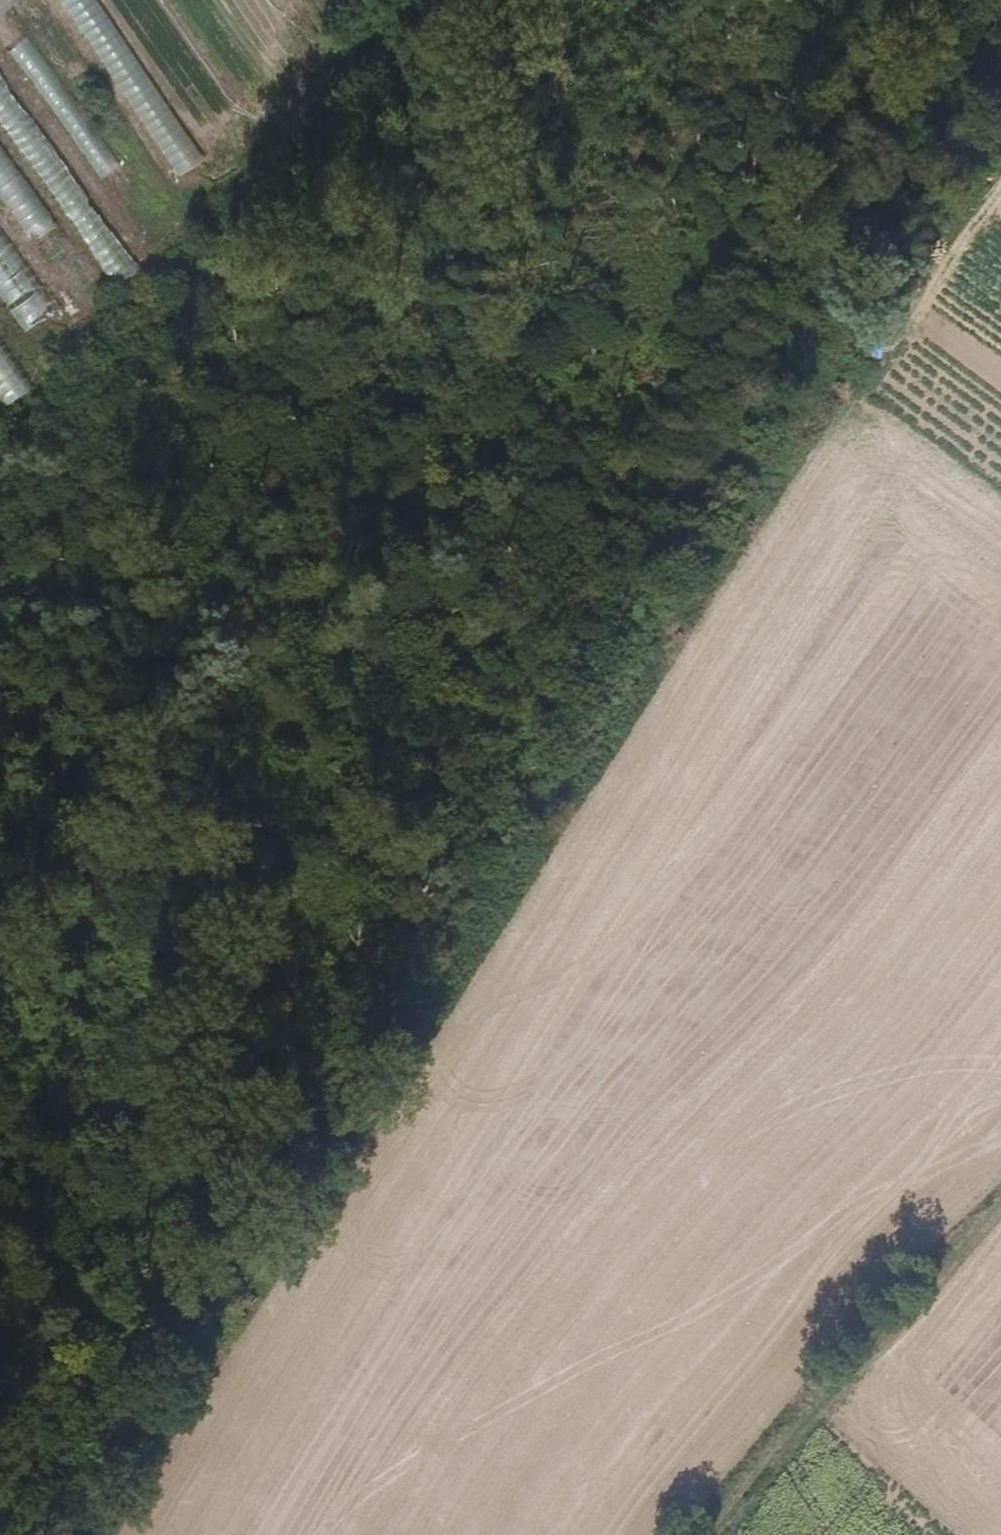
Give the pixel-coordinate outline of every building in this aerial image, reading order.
[(28,40),(10,50),(19,66),(37,57),(28,40)]
